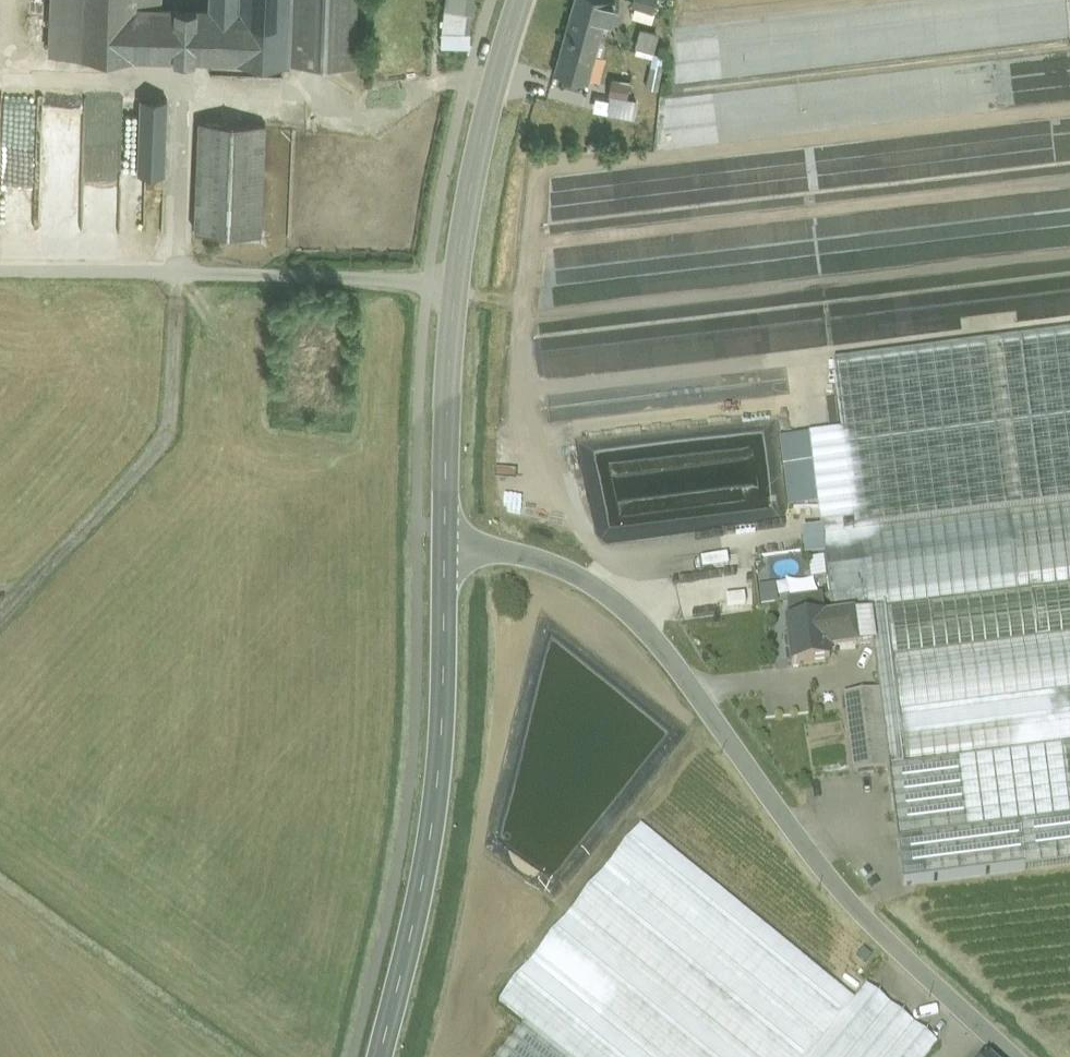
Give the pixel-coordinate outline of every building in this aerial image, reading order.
[(79,50),(82,0),(53,0),(50,49),(79,50)] [(79,50),(174,53),(175,3),(159,3),(149,3),(136,2),(136,0),(82,0),(79,50)] [(192,53),(287,56),(289,0),(209,0),(209,4),(193,4),(192,53)] [(302,57),(304,0),(289,0),(287,56),(302,57)] [(302,57),(367,58),(368,0),(304,0),(302,57)] [(617,0),(574,0),(556,70),(590,79),(605,18),(612,20),(617,0)] [(655,0),(634,0),(630,14),(650,19),(655,0)] [(192,53),(193,4),(175,3),(174,53),(192,53)] [(470,47),(470,16),(446,16),(446,47),(470,47)] [(607,76),(605,112),(630,113),(630,96),(628,96),(629,77),(607,76)] [(139,96),(137,171),(165,171),(166,97),(139,96)] [(268,121),(202,118),(197,229),(263,231),(268,121)] [(826,374),(847,537),(863,535),(896,771),(884,775),(890,890),(1069,867),(1069,344),(826,374)] [(808,432),(830,430),(828,409),(806,412),(808,432)] [(797,552),(755,557),(761,605),(769,604),(771,620),(815,614),(813,597),(781,601),(779,583),(801,580),(797,552)] [(674,579),(681,616),(740,605),(737,589),(730,590),(726,569),(674,579)] [(781,584),(782,598),(810,596),(809,582),(781,584)] [(846,619),(776,625),(780,671),(828,667),(828,658),(850,656),(846,619)] [(642,823),(497,1006),(522,1026),(497,1056),(934,1056),(935,1055),(642,823)]
